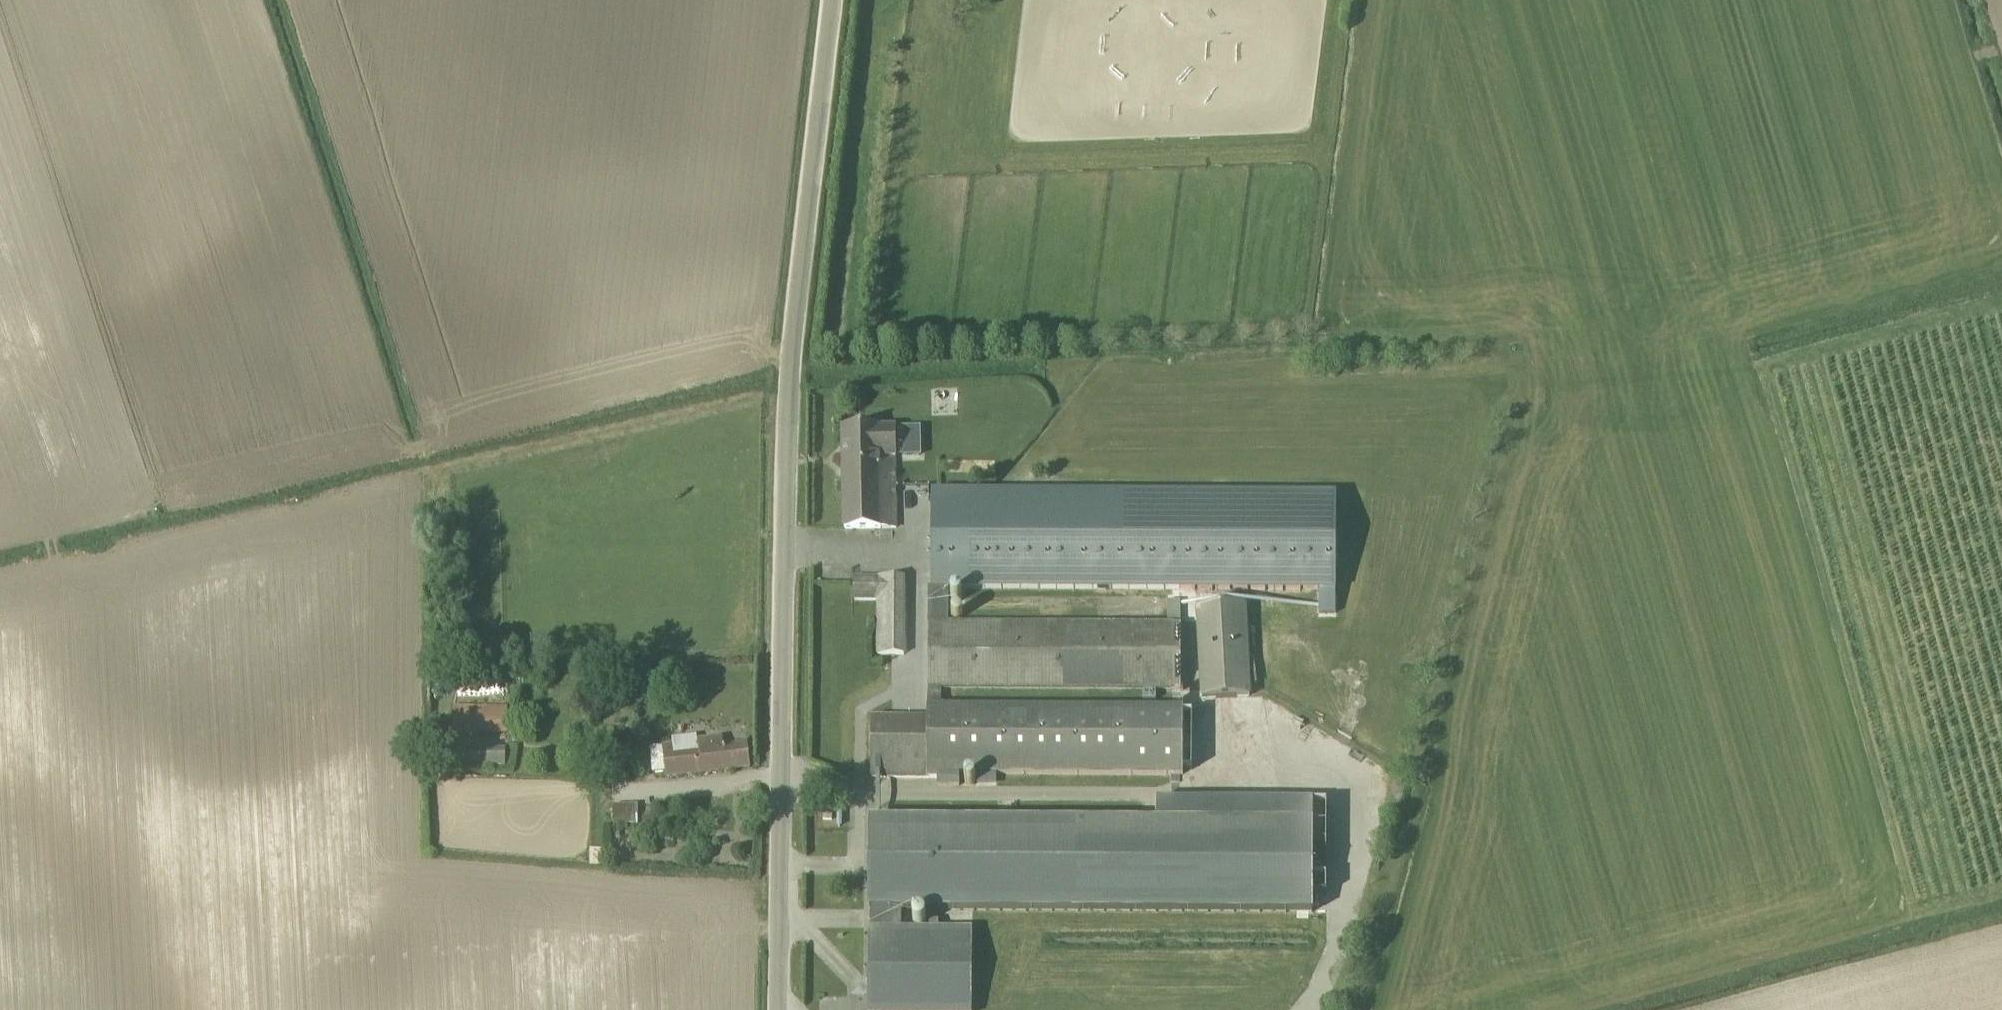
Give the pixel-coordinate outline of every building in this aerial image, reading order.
[(1007,141),(1308,130),(1323,0),(1024,0),(1007,141)] [(879,427),(843,428),(845,529),(896,528),(894,427),(879,427)] [(891,778),(939,777),(938,786),(960,786),(960,777),(976,777),(976,785),(996,785),(996,777),(1182,776),(1182,706),(942,708),(941,689),(1143,688),(1144,699),(1156,699),(1156,691),(1181,690),(1181,622),(949,623),(948,592),(1180,593),(1181,497),(930,495),(931,587),(927,587),(928,722),(871,722),(871,778),(891,778)] [(1242,514),(1191,516),(1201,699),(1252,696),(1242,514)] [(855,578),(854,600),(877,601),(876,655),(902,655),(904,579),(855,578)] [(508,733),(508,705),(454,705),(453,732),(508,733)] [(724,745),(723,737),(698,740),(699,748),(673,752),(672,744),(650,746),(653,772),(665,771),(665,773),(666,776),(750,767),(747,743),(724,745)] [(456,766),(494,766),(506,766),(506,749),(456,749),(456,766)] [(1024,929),(973,929),(901,929),(901,909),(1311,911),(1311,913),(1312,913),(1312,911),(1312,803),(1313,803),(1313,802),(1312,802),(1156,801),(1155,824),(871,822),(871,1009),(1024,1009),(1024,929)] [(637,824),(636,803),(610,805),(611,825),(637,824)]
